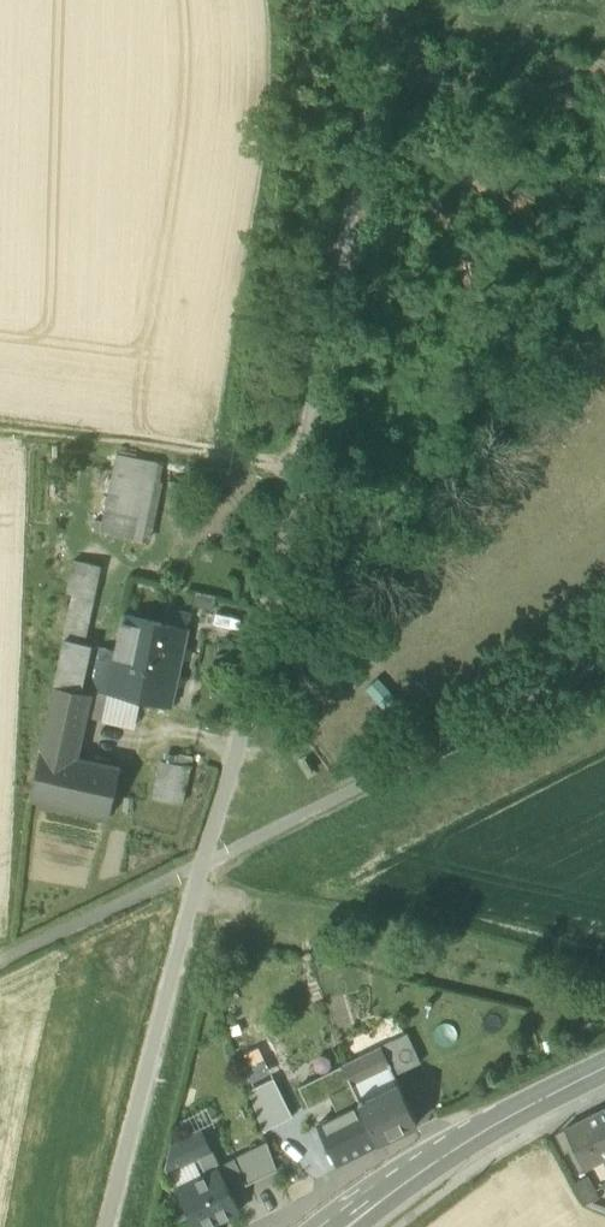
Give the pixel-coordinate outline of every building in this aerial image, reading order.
[(102,533),(128,538),(144,460),(118,455),(102,533)] [(144,460),(128,538),(148,542),(164,464),(144,460)] [(76,594),(65,640),(84,644),(95,598),(76,594)] [(107,694),(172,708),(189,629),(125,615),(117,652),(107,694)] [(92,646),(84,644),(65,640),(55,688),(82,693),(92,646)] [(93,689),(95,690),(107,694),(117,652),(102,648),(93,687),(93,689)] [(91,695),(82,693),(55,688),(30,800),(110,818),(121,768),(77,758),(91,695)] [(154,799),(182,805),(190,768),(162,762),(154,799)] [(381,1048),(394,1076),(421,1063),(408,1036),(381,1048)] [(381,1048),(343,1067),(361,1105),(399,1086),(394,1076),(381,1048)] [(318,1125),(361,1105),(343,1067),(300,1088),(318,1125)] [(249,1091),(264,1131),(293,1117),(274,1078),(249,1091)] [(399,1086),(361,1105),(379,1143),(418,1124),(400,1086),(399,1086)] [(337,1164),(379,1143),(361,1105),(318,1125),(337,1164)] [(566,1129),(587,1173),(604,1164),(604,1110),(566,1129)] [(166,1169),(168,1174),(202,1157),(213,1152),(203,1130),(172,1145),(166,1169)] [(277,1171),(267,1143),(234,1159),(234,1160),(246,1185),(246,1186),(277,1171)] [(210,1174),(220,1169),(221,1168),(220,1167),(213,1152),(202,1157),(210,1174)] [(246,1185),(234,1160),(220,1167),(221,1168),(220,1169),(231,1192),(246,1185)] [(196,1226),(208,1226),(240,1211),(231,1192),(220,1169),(210,1174),(177,1189),(196,1226)] [(591,1190),(599,1207),(604,1204),(604,1183),(591,1190)]
